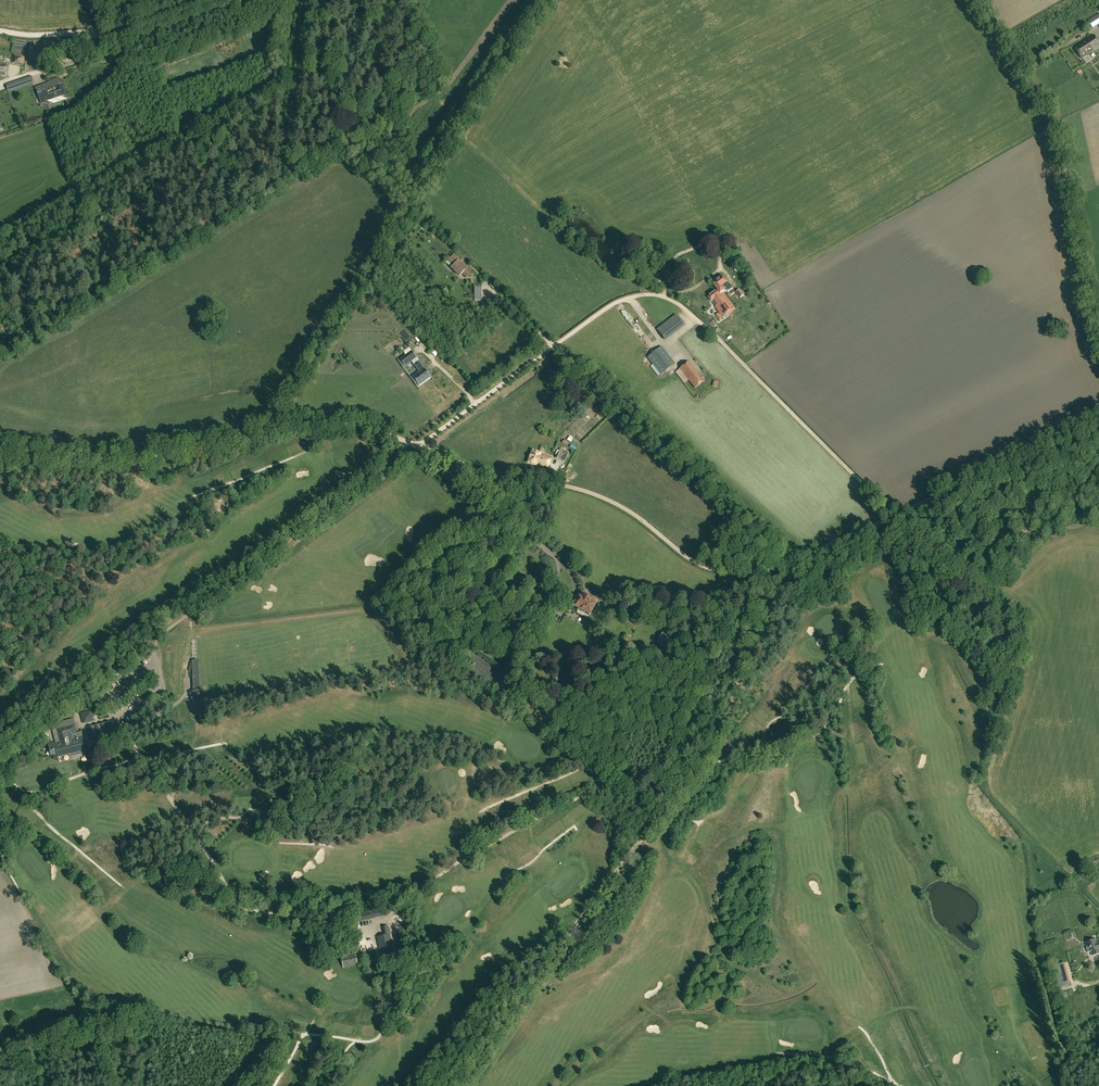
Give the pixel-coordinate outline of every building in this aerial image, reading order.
[(1082,59),(1098,48),(1098,43),(1094,35),(1075,48),(1082,59)] [(24,64),(25,56),(14,54),(12,62),(24,64)] [(33,83),(31,76),(5,85),(7,91),(33,83)] [(60,78),(35,88),(41,103),(66,94),(60,78)] [(725,258),(733,268),(737,264),(731,255),(725,258)] [(471,273),(453,256),(448,261),(454,266),(451,269),(459,277),(462,274),(466,278),(471,273)] [(736,309),(723,292),(726,290),(723,287),(728,283),(724,277),(714,284),(718,290),(708,297),(717,309),(713,312),(720,321),(736,309)] [(725,288),(729,293),(733,289),(730,285),(725,288)] [(744,289),(741,290),(741,289),(737,292),(741,298),(745,295),(744,295),(747,293),(744,289)] [(661,326),(669,336),(684,325),(676,314),(661,326)] [(381,329),(386,326),(383,321),(378,323),(381,329)] [(654,345),(639,322),(632,326),(640,338),(641,337),(649,349),(654,345)] [(400,347),(403,352),(409,348),(406,344),(400,347)] [(661,374),(675,364),(662,347),(648,357),(661,374)] [(416,357),(412,351),(400,359),(404,365),(416,357)] [(420,371),(412,377),(419,385),(430,377),(419,361),(415,364),(420,371)] [(689,380),(695,388),(704,381),(689,362),(680,369),(684,373),(680,376),(685,383),(689,380)] [(557,460),(565,463),(569,452),(566,451),(567,447),(562,446),(557,460)] [(528,463),(547,470),(552,457),(533,450),(528,463)] [(590,615),(598,601),(593,598),(592,600),(586,597),(586,595),(585,594),(583,592),(581,592),(578,597),(573,606),(590,615)] [(664,633),(658,644),(670,650),(675,638),(664,633)] [(202,688),(200,689),(198,660),(191,660),(193,691),(189,692),(194,710),(205,707),(202,697),(204,697),(202,688)] [(92,711),(81,713),(84,724),(94,721),(92,711)] [(87,727),(90,737),(95,735),(96,739),(102,737),(102,738),(108,736),(108,737),(114,735),(110,721),(87,727)] [(83,736),(78,737),(75,724),(57,728),(58,734),(54,735),(56,743),(49,744),(51,756),(58,754),(58,758),(87,750),(83,736)] [(384,908),(358,913),(360,922),(386,916),(384,908)] [(377,937),(381,954),(394,951),(389,931),(389,927),(388,927),(388,925),(382,927),(384,935),(377,937)] [(1097,944),(1096,939),(1093,940),(1092,939),(1088,940),(1088,942),(1086,943),(1088,948),(1089,947),(1092,956),(1098,953),(1098,943),(1097,944)] [(355,954),(345,956),(345,954),(345,950),(340,951),(344,968),(358,965),(355,954)] [(1064,962),(1063,962),(1053,965),(1059,987),(1070,984),(1064,962)]
